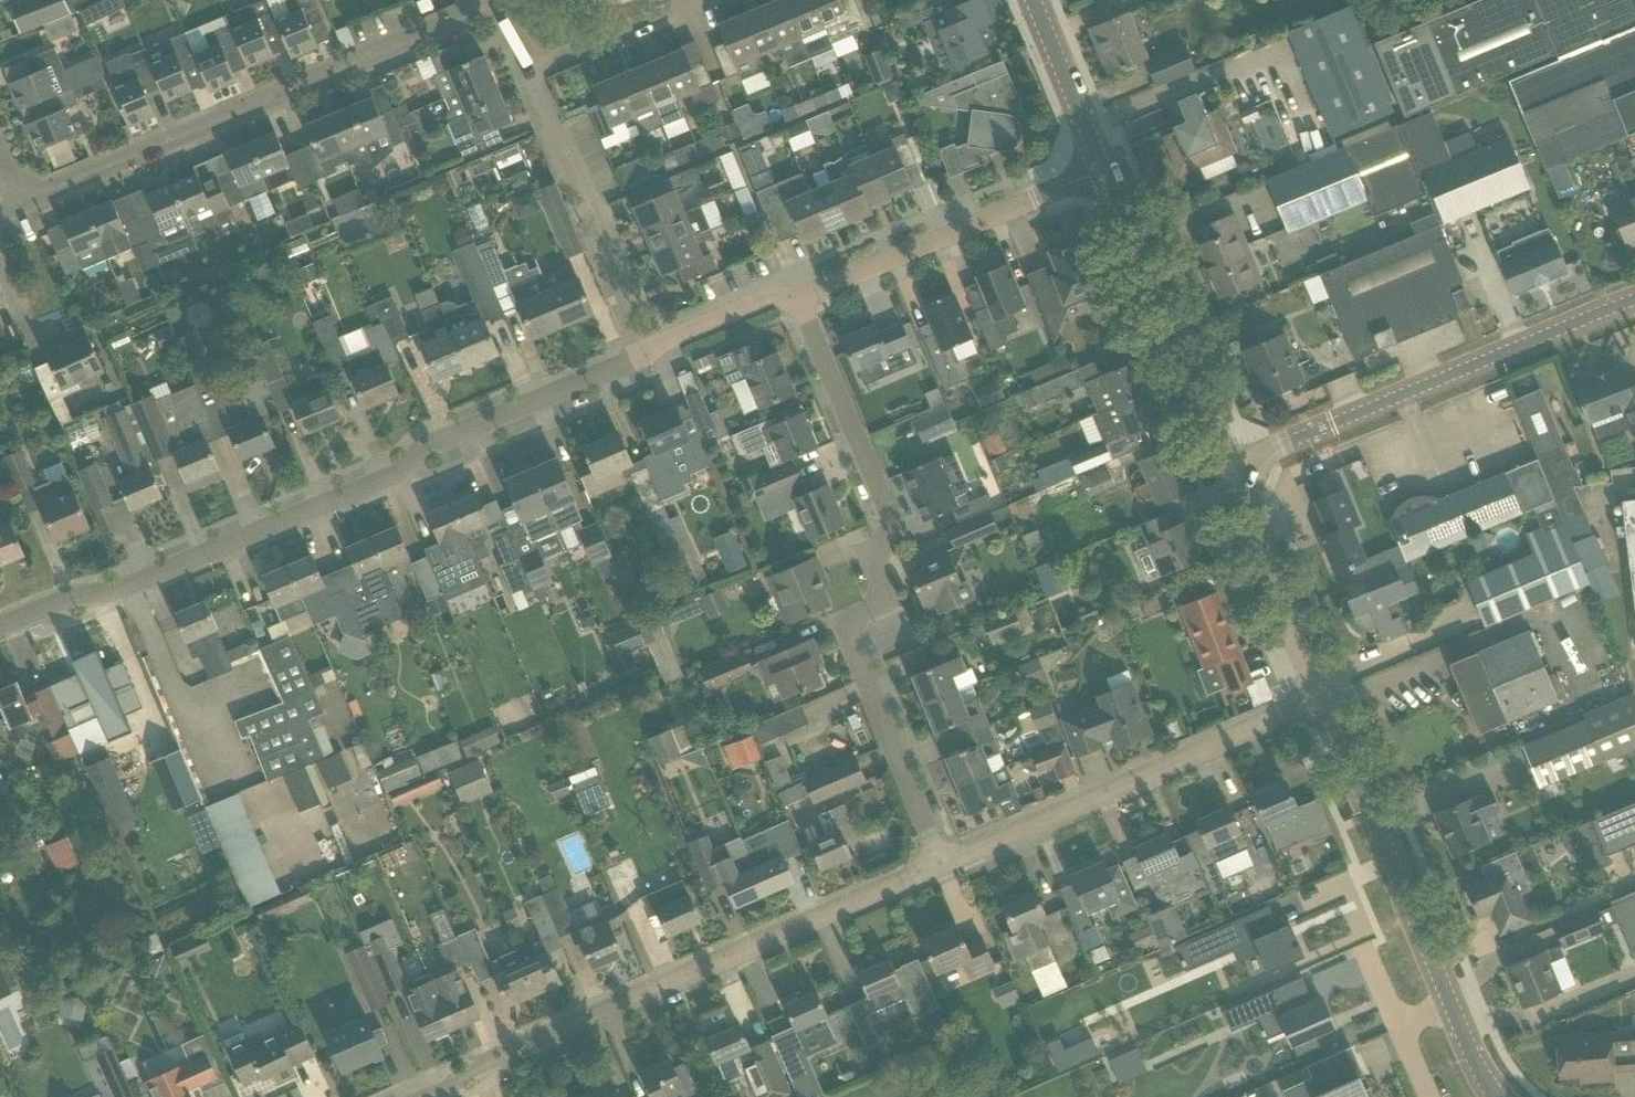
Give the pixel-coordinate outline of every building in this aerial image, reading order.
[(20,34),(71,14),(66,0),(23,0),(9,6),(20,34)] [(75,11),(97,0),(70,0),(75,11)] [(79,11),(86,26),(126,7),(123,0),(102,0),(79,11)] [(227,16),(229,23),(230,24),(242,54),(248,68),(274,57),(265,35),(279,29),(267,0),(266,0),(253,5),(254,9),(248,11),(247,8),(227,16)] [(292,59),(318,47),(309,26),(323,20),(315,0),(287,0),(284,1),(284,0),(267,0),(279,29),(292,59)] [(417,1),(421,12),(433,7),(430,0),(420,0),(417,1)] [(764,6),(784,55),(789,67),(811,58),(787,0),(779,0),(764,6)] [(811,58),(834,49),(832,44),(829,36),(827,37),(812,0),(787,0),(811,58)] [(832,44),(862,32),(858,24),(863,22),(854,0),(812,0),(827,37),(829,36),(832,44)] [(921,10),(926,22),(946,13),(952,26),(939,32),(949,55),(939,59),(944,71),(966,62),(987,53),(977,28),(992,21),(982,0),(976,0),(965,5),(963,0),(945,0),(940,2),(921,10)] [(1324,9),(1337,10),(1338,0),(1325,0),(1324,9)] [(1606,39),(1596,13),(1630,0),(1480,0),(1375,44),(1405,118),(1557,54),(1559,59),(1606,39)] [(772,52),(774,59),(784,55),(764,6),(741,16),(758,57),(760,56),(772,52)] [(1288,31),(1332,138),(1394,112),(1350,6),(1288,31)] [(1100,53),(1108,74),(1147,59),(1129,14),(1090,29),(1097,45),(1100,44),(1103,52),(1100,53)] [(739,73),(742,81),(766,70),(763,63),(760,56),(758,57),(741,16),(719,25),(726,42),(713,47),(726,79),(739,73)] [(198,63),(210,93),(237,82),(228,60),(242,54),(230,24),(204,36),(210,49),(195,56),(198,63)] [(1547,170),(1629,135),(1634,132),(1634,27),(1606,39),(1559,59),(1517,77),(1509,81),(1547,170)] [(144,49),(160,89),(166,102),(193,91),(184,69),(198,63),(195,56),(185,33),(171,39),(172,44),(160,48),(158,43),(144,49)] [(434,76),(443,98),(493,77),(484,55),(465,64),(457,44),(430,55),(438,75),(434,76)] [(883,48),(864,56),(875,84),(878,83),(891,77),(894,76),(883,48)] [(31,75),(10,84),(21,111),(43,102),(80,87),(106,76),(98,56),(64,70),(62,64),(55,49),(25,60),(31,75)] [(113,89),(129,127),(155,116),(146,95),(160,89),(144,49),(130,55),(129,53),(106,62),(114,80),(117,79),(120,87),(113,89)] [(670,51),(659,55),(660,59),(678,100),(680,99),(691,95),(694,101),(697,110),(720,101),(716,92),(703,61),(690,66),(683,49),(672,54),(670,51)] [(1147,64),(1156,86),(1194,71),(1187,55),(1169,62),(1167,56),(1147,64)] [(658,108),(665,126),(685,117),(678,100),(660,59),(639,68),(656,109),(658,108)] [(617,77),(637,125),(641,136),(665,126),(658,108),(656,109),(639,68),(617,77)] [(986,156),(999,151),(1000,151),(1003,151),(1007,151),(1010,150),(1013,149),(1015,147),(1018,143),(1019,142),(1021,139),(1021,136),(1022,133),(1021,129),(1020,126),(1019,123),(1017,121),(1015,119),(1025,114),(1008,73),(977,86),(972,74),(942,86),(948,102),(964,95),(964,93),(972,89),(968,111),(971,112),(965,144),(956,148),(954,144),(939,150),(950,178),(989,162),(986,156)] [(446,118),(448,122),(502,99),(493,77),(443,98),(443,99),(445,98),(450,110),(446,118)] [(589,109),(601,140),(616,134),(613,127),(625,122),(628,129),(637,125),(617,77),(594,86),(601,104),(589,109)] [(104,78),(90,83),(94,93),(108,87),(104,78)] [(48,116),(27,125),(38,151),(76,136),(65,110),(64,109),(78,103),(77,101),(84,97),(80,87),(43,102),(48,116)] [(826,94),(830,104),(842,98),(838,89),(826,94)] [(826,94),(813,99),(817,109),(830,104),(826,94)] [(1162,137),(1179,177),(1236,153),(1218,109),(1206,114),(1197,94),(1178,102),(1186,122),(1173,128),(1175,132),(1162,137)] [(783,95),(777,99),(782,110),(793,105),(790,98),(783,95)] [(351,107),(365,141),(365,142),(370,153),(392,144),(393,147),(406,141),(405,139),(396,117),(393,109),(380,115),(373,97),(351,107)] [(448,122),(463,159),(504,141),(499,129),(512,123),(502,99),(448,122)] [(828,112),(836,130),(833,122),(855,113),(850,103),(828,112)] [(393,109),(396,117),(408,112),(405,104),(393,109)] [(1255,106),(1240,113),(1244,123),(1260,117),(1255,106)] [(370,153),(365,142),(365,141),(351,107),(328,116),(348,162),(370,153)] [(794,107),(781,112),(785,122),(798,117),(794,107)] [(396,117),(405,139),(420,133),(415,121),(413,122),(408,112),(396,117)] [(816,117),(815,117),(823,135),(826,135),(829,134),(832,133),(836,130),(828,112),(816,117)] [(1423,173),(1444,223),(1530,188),(1509,137),(1488,145),(1478,150),(1470,132),(1444,143),(1433,112),(1399,127),(1427,195),(1428,195),(1419,174),(1423,173)] [(313,144),(301,149),(315,181),(337,172),(334,167),(348,162),(328,116),(306,126),(313,144)] [(755,134),(772,127),(768,117),(767,118),(766,116),(750,122),(755,134)] [(784,130),(789,141),(801,136),(800,135),(810,131),(806,121),(784,130)] [(742,136),(736,122),(719,129),(725,143),(742,136)] [(1267,180),(1288,233),(1368,200),(1376,217),(1427,195),(1399,127),(1398,125),(1267,180)] [(276,132),(250,143),(270,189),(295,179),(300,191),(316,185),(315,181),(301,149),(285,156),(276,132)] [(412,139),(416,149),(426,145),(420,133),(405,139),(406,141),(412,139)] [(890,135),(868,144),(890,197),(912,187),(905,170),(918,164),(905,134),(892,140),(890,135)] [(738,148),(778,243),(801,234),(804,242),(827,232),(805,180),(802,174),(775,185),(757,140),(738,148)] [(708,142),(697,146),(702,157),(712,152),(708,142)] [(230,180),(219,184),(229,207),(239,202),(243,200),(245,200),(270,189),(250,143),(248,144),(241,147),(239,143),(225,149),(227,153),(225,153),(235,177),(230,180)] [(675,156),(679,166),(702,157),(696,143),(686,147),(673,152),(675,156)] [(854,151),(846,154),(867,206),(868,206),(881,200),(883,204),(892,201),(890,197),(868,144),(853,150),(854,151)] [(732,151),(720,157),(726,171),(738,166),(732,151)] [(827,171),(849,223),(872,214),(868,206),(867,206),(846,154),(834,163),(832,162),(824,165),(827,171)] [(650,155),(628,164),(636,184),(658,175),(650,155)] [(665,161),(663,162),(667,171),(667,172),(679,166),(675,156),(665,161)] [(1620,161),(1610,164),(1618,187),(1628,184),(1620,161)] [(457,168),(445,172),(447,178),(451,188),(463,184),(459,174),(457,168)] [(640,231),(641,232),(644,231),(686,213),(685,212),(681,201),(691,196),(693,195),(698,190),(700,186),(700,181),(699,176),(696,168),(647,189),(652,201),(634,208),(639,220),(638,223),(641,231),(640,231)] [(814,176),(805,180),(827,232),(849,223),(827,171),(814,176)] [(198,175),(172,185),(194,236),(220,225),(215,215),(230,209),(229,207),(219,184),(204,190),(201,182),(198,175)] [(327,219),(363,204),(354,181),(318,196),(327,219)] [(148,241),(154,253),(194,236),(172,185),(147,196),(154,212),(138,219),(147,241),(148,241)] [(541,191),(568,257),(584,251),(556,185),(541,191)] [(748,187),(735,193),(742,210),(755,205),(748,187)] [(375,190),(362,196),(365,205),(379,200),(375,190)] [(534,192),(511,201),(518,220),(541,210),(534,192)] [(1627,249),(1634,245),(1634,197),(1610,208),(1618,226),(1615,232),(1619,241),(1625,243),(1627,249)] [(87,212),(107,259),(118,254),(131,248),(147,241),(138,219),(122,225),(113,201),(87,212)] [(467,210),(477,234),(491,228),(481,204),(467,210)] [(644,231),(653,253),(711,229),(702,207),(686,213),(644,231)] [(56,254),(66,276),(107,259),(87,212),(62,222),(73,247),(56,254)] [(1207,243),(1200,246),(1220,297),(1241,288),(1254,283),(1240,248),(1246,246),(1235,216),(1228,219),(1221,221),(1201,230),(1207,243)] [(1320,275),(1338,318),(1458,268),(1440,225),(1320,275)] [(243,226),(238,228),(243,240),(248,238),(243,226)] [(1500,262),(1514,296),(1569,274),(1555,242),(1549,228),(1512,243),(1517,255),(1500,262)] [(679,268),(685,280),(715,268),(709,254),(704,256),(699,244),(715,237),(711,229),(653,253),(662,275),(679,268)] [(257,234),(245,240),(250,251),(262,246),(257,234)] [(285,245),(290,257),(310,249),(305,237),(285,245)] [(509,281),(533,339),(562,326),(537,268),(530,271),(526,263),(506,271),(492,240),(476,246),(482,260),(493,288),(509,281)] [(1027,276),(1044,317),(1067,307),(1068,308),(1090,298),(1087,293),(1097,289),(1093,279),(1100,276),(1100,275),(1092,266),(1081,240),(1065,247),(1063,242),(1051,247),(1053,252),(1051,253),(1056,265),(1051,267),(1051,266),(1027,276)] [(482,260),(465,266),(482,307),(484,306),(490,319),(491,323),(506,317),(505,316),(499,300),(493,288),(482,260)] [(537,268),(562,326),(593,313),(572,265),(559,270),(543,276),(539,267),(537,268)] [(989,306),(975,312),(991,351),(1007,344),(1004,336),(1016,331),(1008,313),(1025,306),(1008,265),(997,270),(995,265),(980,272),(982,276),(978,278),(989,306)] [(1338,318),(1356,361),(1459,318),(1447,289),(1463,282),(1458,268),(1338,318)] [(1451,294),(1459,313),(1472,308),(1464,288),(1451,294)] [(924,305),(936,332),(923,337),(945,388),(966,379),(952,346),(972,338),(953,293),(924,305)] [(372,305),(391,344),(408,336),(391,296),(372,305)] [(429,328),(417,333),(436,379),(466,366),(448,322),(447,321),(440,304),(422,312),(429,328)] [(316,322),(314,323),(336,375),(351,368),(355,378),(353,378),(365,408),(398,394),(386,367),(400,361),(391,344),(372,305),(366,309),(372,321),(370,325),(363,328),(371,347),(362,350),(347,356),(339,337),(330,316),(316,322)] [(85,309),(74,313),(79,325),(90,321),(85,309)] [(478,309),(448,322),(466,366),(497,353),(478,309)] [(876,326),(843,340),(855,369),(858,368),(865,385),(881,378),(884,377),(918,363),(911,346),(907,338),(907,337),(902,325),(879,334),(876,326)] [(171,327),(155,333),(162,349),(177,343),(171,327)] [(195,334),(178,341),(191,372),(196,385),(209,419),(217,439),(219,438),(231,433),(230,431),(235,429),(227,411),(208,365),(195,334)] [(35,368),(51,402),(81,388),(78,382),(104,371),(88,335),(46,354),(49,362),(35,368)] [(1243,351),(1263,399),(1304,383),(1284,335),(1243,351)] [(253,348),(268,384),(285,377),(268,340),(253,348)] [(748,378),(762,409),(774,404),(794,395),(776,352),(764,358),(757,342),(718,358),(730,385),(748,378)] [(1075,355),(1063,360),(1068,372),(1080,367),(1075,355)] [(1086,384),(1099,413),(1146,393),(1133,364),(1086,384)] [(1573,383),(1589,424),(1593,422),(1622,411),(1629,430),(1630,432),(1634,430),(1634,392),(1631,394),(1621,368),(1596,378),(1595,375),(1573,383)] [(1022,394),(1030,411),(1081,388),(1074,371),(1022,394)] [(287,387),(306,433),(338,419),(326,391),(319,374),(287,387)] [(235,429),(230,431),(231,433),(242,459),(273,446),(262,419),(270,415),(263,399),(272,396),(264,375),(244,384),(240,392),(244,400),(253,421),(235,429)] [(997,380),(974,390),(982,408),(1005,398),(997,380)] [(173,454),(175,453),(191,491),(211,482),(207,474),(219,469),(200,423),(209,419),(196,385),(170,396),(158,401),(167,423),(161,426),(173,453),(173,454)] [(1540,389),(1514,400),(1537,456),(1557,447),(1563,445),(1540,389)] [(686,397),(699,429),(700,431),(714,425),(700,391),(686,397)] [(1092,449),(1070,458),(1078,475),(1152,444),(1146,429),(1159,423),(1146,393),(1099,413),(1094,415),(1106,442),(1092,449)] [(137,416),(136,416),(151,451),(152,451),(155,459),(156,461),(173,454),(161,426),(167,423),(158,401),(155,394),(132,404),(137,416)] [(126,409),(105,419),(130,476),(118,481),(131,511),(163,497),(126,409)] [(647,468),(658,496),(659,495),(693,481),(690,475),(715,464),(700,431),(699,429),(698,430),(702,439),(691,444),(676,409),(643,423),(655,453),(642,458),(646,468),(647,468)] [(81,418),(80,418),(84,428),(97,422),(93,413),(89,415),(88,415),(87,415),(81,418)] [(774,426),(771,420),(732,436),(740,453),(744,454),(775,441),(784,462),(817,448),(802,413),(774,426)] [(930,415),(914,422),(923,443),(940,436),(930,415)] [(588,463),(577,467),(591,499),(628,483),(626,479),(622,469),(632,464),(618,433),(584,448),(588,457),(586,458),(588,463)] [(985,440),(992,457),(1008,450),(1000,433),(985,440)] [(1563,445),(1537,456),(1548,480),(1557,502),(1555,502),(1563,521),(1584,511),(1574,487),(1582,486),(1575,468),(1573,469),(1563,445)] [(1148,483),(1135,489),(1141,503),(1154,497),(1158,506),(1189,493),(1169,449),(1157,454),(1139,461),(1148,483)] [(4,457),(18,490),(34,483),(20,450),(4,457)] [(992,460),(989,461),(994,474),(998,473),(1008,469),(1003,455),(992,460)] [(1070,458),(1054,465),(1061,482),(1078,475),(1070,458)] [(547,459),(529,466),(557,531),(583,520),(574,500),(557,459),(548,463),(547,459)] [(1395,518),(1390,520),(1401,546),(1407,561),(1428,553),(1521,514),(1554,500),(1537,459),(1505,473),(1435,502),(1434,499),(1431,498),(1427,497),(1424,497),(1421,497),(1417,498),(1414,498),(1411,500),(1408,501),(1405,503),(1402,505),(1400,507),(1397,510),(1396,513),(1394,516),(1395,518)] [(936,460),(905,473),(926,520),(951,509),(957,522),(994,506),(988,494),(969,502),(965,493),(953,498),(936,460)] [(79,471),(95,511),(113,504),(97,463),(79,471)] [(741,481),(750,503),(757,500),(763,497),(784,488),(803,480),(796,464),(760,480),(757,474),(741,481)] [(555,531),(528,465),(511,472),(513,476),(504,480),(529,541),(555,531)] [(635,472),(631,474),(632,476),(649,516),(661,544),(668,560),(683,554),(676,538),(677,537),(659,495),(658,496),(647,468),(646,468),(635,472)] [(50,482),(36,488),(39,496),(37,497),(56,543),(91,528),(68,474),(50,482)] [(828,485),(794,498),(798,508),(804,523),(812,540),(818,537),(846,526),(828,485)] [(784,488),(763,497),(768,509),(789,500),(784,488)] [(1345,490),(1316,501),(1330,534),(1321,537),(1336,573),(1353,566),(1360,581),(1396,566),(1407,561),(1401,546),(1390,550),(1364,561),(1351,528),(1359,524),(1353,510),(1345,490)] [(477,493),(452,504),(479,566),(480,566),(478,561),(491,555),(484,540),(489,538),(483,526),(491,522),(477,493)] [(1622,502),(1631,576),(1634,576),(1634,500),(1622,502)] [(1467,582),(1485,625),(1588,582),(1555,502),(1535,510),(1542,527),(1525,534),(1534,554),(1488,574),(1467,582)] [(479,567),(452,504),(429,514),(441,542),(425,549),(429,558),(427,559),(444,594),(460,587),(455,577),(479,567)] [(1000,510),(949,530),(950,533),(954,542),(956,547),(957,549),(966,545),(976,540),(998,531),(997,527),(996,525),(995,523),(1004,519),(1000,511),(1000,510)] [(1149,546),(1134,552),(1147,582),(1161,575),(1162,576),(1203,558),(1187,521),(1173,527),(1167,514),(1140,526),(1149,546)] [(610,556),(597,524),(580,531),(594,563),(610,556)] [(24,556),(11,525),(0,530),(0,566),(24,556)] [(396,527),(370,539),(400,606),(402,605),(414,600),(403,574),(409,572),(404,559),(409,557),(396,527)] [(508,530),(493,536),(506,565),(500,566),(512,595),(522,590),(527,601),(537,596),(508,530)] [(684,554),(698,587),(707,583),(687,533),(677,537),(676,538),(683,554),(684,554)] [(1594,534),(1572,543),(1585,573),(1606,564),(1607,564),(1594,534)] [(370,539),(348,548),(354,563),(365,590),(349,597),(365,634),(377,629),(373,618),(400,606),(370,539)] [(721,555),(728,573),(747,565),(740,548),(721,555)] [(551,582),(537,549),(521,556),(542,606),(554,600),(547,583),(551,582)] [(936,604),(940,614),(974,599),(966,580),(961,583),(948,551),(920,562),(924,570),(910,576),(924,609),(936,604)] [(312,556),(287,567),(307,611),(313,626),(336,616),(343,633),(363,641),(367,639),(365,634),(349,597),(346,590),(330,597),(321,577),(312,556)] [(783,594),(794,620),(829,605),(819,581),(824,579),(816,558),(769,579),(777,597),(783,594)] [(1055,558),(1035,567),(1045,592),(1063,584),(1066,583),(1055,558)] [(427,559),(413,565),(416,570),(434,616),(449,609),(450,609),(444,594),(442,595),(427,559)] [(617,566),(625,585),(637,580),(629,561),(617,566)] [(263,577),(282,622),(307,611),(287,567),(263,577)] [(1376,589),(1348,601),(1355,619),(1355,618),(1357,623),(1361,627),(1366,629),(1372,629),(1376,628),(1383,644),(1407,634),(1400,617),(1404,615),(1398,601),(1408,597),(1420,592),(1415,580),(1404,584),(1397,568),(1371,578),(1376,589)] [(721,589),(705,594),(711,614),(727,609),(721,589)] [(210,599),(215,612),(232,605),(227,592),(210,599)] [(1213,663),(1226,696),(1252,686),(1244,667),(1246,666),(1217,592),(1181,607),(1204,667),(1213,663)] [(200,656),(210,679),(234,669),(217,630),(218,629),(206,602),(175,615),(194,659),(200,656)] [(1130,602),(1115,608),(1120,620),(1135,614),(1130,602)] [(1094,605),(1077,612),(1081,622),(1098,615),(1094,605)] [(985,622),(993,642),(1023,629),(1016,610),(985,622)] [(646,622),(639,625),(642,632),(649,647),(666,683),(667,684),(684,676),(683,675),(663,629),(658,617),(646,622)] [(637,624),(610,635),(618,655),(645,644),(637,624)] [(1529,631),(1401,685),(1430,754),(1558,700),(1529,631)] [(244,641),(242,646),(246,656),(259,650),(254,637),(244,641)] [(262,650),(311,766),(314,764),(313,763),(326,759),(325,757),(335,752),(320,715),(323,713),(312,689),(290,638),(262,650)] [(759,662),(776,703),(799,693),(801,698),(826,687),(820,673),(818,674),(811,659),(820,655),(812,639),(759,662)] [(251,735),(269,781),(285,775),(286,777),(311,766),(262,650),(259,651),(282,704),(257,713),(236,721),(243,738),(251,735)] [(700,669),(710,693),(724,686),(721,679),(751,666),(744,650),(700,669)] [(82,679),(56,690),(65,712),(91,701),(107,736),(130,726),(125,715),(143,707),(123,663),(106,670),(97,651),(74,661),(82,679)] [(912,676),(924,704),(973,684),(977,682),(971,667),(967,669),(961,655),(933,667),(912,676)] [(1018,665),(1027,690),(1048,681),(1038,657),(1018,665)] [(1062,719),(1076,757),(1103,747),(1102,742),(1113,738),(1117,748),(1152,735),(1133,683),(1132,683),(1127,671),(1107,679),(1111,691),(1098,696),(1101,704),(1062,719)] [(55,762),(79,752),(59,707),(50,686),(25,697),(18,682),(0,690),(0,707),(2,713),(10,730),(26,723),(29,729),(38,733),(42,731),(55,762)] [(957,690),(924,704),(935,733),(954,726),(959,739),(990,726),(979,698),(963,705),(957,690)] [(1541,787),(1634,748),(1634,692),(1585,713),(1587,719),(1524,746),(1541,787)] [(1031,708),(1039,732),(1059,725),(1050,701),(1031,708)] [(752,726),(760,745),(810,723),(802,705),(752,726)] [(848,718),(853,730),(861,726),(856,715),(848,718)] [(461,741),(468,758),(501,742),(494,726),(461,741)] [(964,750),(945,758),(957,786),(991,772),(985,759),(1001,753),(990,726),(959,739),(964,750)] [(680,757),(668,729),(647,738),(659,766),(680,757)] [(737,742),(734,743),(743,766),(761,759),(759,755),(752,736),(737,742)] [(458,741),(445,746),(452,762),(465,757),(458,741)] [(1065,741),(1049,748),(1051,753),(1052,757),(1055,766),(1060,778),(1076,772),(1065,741)] [(354,747),(363,768),(373,764),(364,743),(354,747)] [(178,809),(201,800),(180,749),(157,759),(178,809)] [(341,753),(318,762),(329,788),(352,779),(341,753)] [(109,826),(132,819),(114,755),(90,761),(109,826)] [(378,772),(387,793),(408,784),(407,782),(422,775),(414,756),(378,772)] [(765,762),(776,789),(792,783),(781,756),(765,762)] [(480,759),(450,773),(457,789),(482,778),(487,776),(480,759)] [(779,793),(786,806),(810,796),(814,803),(866,780),(857,759),(804,782),(805,782),(779,793)] [(286,777),(301,813),(322,805),(323,809),(328,806),(311,766),(286,777)] [(999,803),(1006,817),(1018,812),(1018,811),(1022,809),(1017,796),(1017,795),(1006,766),(957,786),(969,815),(999,803)] [(444,786),(440,775),(391,796),(396,807),(444,786)] [(584,782),(574,786),(574,787),(575,788),(579,800),(581,804),(586,816),(610,806),(606,794),(599,777),(584,782)] [(550,785),(555,800),(571,793),(565,779),(550,785)] [(1266,824),(1277,851),(1311,836),(1314,843),(1333,835),(1318,799),(1296,808),(1285,783),(1253,796),(1265,824),(1266,824)] [(1436,814),(1454,857),(1474,848),(1489,842),(1480,820),(1500,812),(1492,792),(1472,800),(1471,799),(1456,805),(1436,814)] [(1595,870),(1611,864),(1607,855),(1634,844),(1634,802),(1577,827),(1577,828),(1562,835),(1568,849),(1575,855),(1587,851),(1595,870)] [(811,843),(821,869),(851,856),(844,840),(856,835),(844,805),(844,806),(843,805),(818,816),(826,836),(811,843)] [(1204,873),(1214,895),(1228,888),(1222,876),(1250,863),(1244,850),(1247,849),(1240,833),(1229,807),(1214,814),(1212,811),(1197,817),(1198,821),(1197,821),(1200,829),(1185,835),(1204,873)] [(234,823),(216,831),(248,908),(282,893),(250,817),(235,823),(234,823)] [(776,843),(749,855),(764,894),(794,881),(784,859),(801,852),(787,820),(770,828),(776,843)] [(37,827),(55,867),(77,857),(68,837),(48,846),(39,826),(37,827)] [(22,834),(39,874),(55,867),(37,827),(22,834)] [(1168,834),(1136,848),(1145,869),(1147,873),(1164,910),(1209,890),(1185,835),(1171,842),(1168,834)] [(725,883),(736,906),(764,894),(748,855),(741,837),(711,850),(705,835),(689,842),(699,868),(709,890),(725,883)] [(1314,846),(1320,860),(1326,875),(1342,868),(1330,840),(1314,846)] [(384,869),(396,864),(390,851),(378,856),(384,869)] [(1492,911),(1501,934),(1531,921),(1520,895),(1532,890),(1516,852),(1482,867),(1487,879),(1466,887),(1479,917),(1492,911)] [(1269,855),(1269,854),(1268,853),(1260,857),(1263,865),(1272,862),(1269,855)] [(1103,862),(1071,876),(1082,901),(1088,915),(1132,896),(1118,866),(1107,870),(1103,862)] [(607,869),(623,908),(639,901),(622,863),(607,869)] [(658,913),(668,936),(700,921),(688,895),(689,895),(682,880),(642,898),(650,917),(658,913)] [(313,900),(308,888),(256,910),(262,922),(313,900)] [(543,896),(558,930),(574,923),(559,888),(543,896)] [(1004,905),(1002,906),(1013,930),(1005,933),(1014,954),(1017,959),(1026,955),(1033,971),(1056,961),(1049,945),(1046,946),(1035,922),(1046,917),(1044,912),(1036,892),(1018,899),(1014,896),(1004,900),(1004,905)] [(1634,958),(1634,892),(1632,893),(1611,902),(1634,958)] [(534,918),(543,937),(558,930),(543,896),(526,902),(534,918)] [(584,948),(593,968),(622,956),(611,930),(624,924),(615,904),(602,910),(604,915),(570,929),(579,949),(584,948)] [(1269,905),(1199,936),(1200,937),(1201,940),(1201,939),(1210,960),(1233,950),(1238,962),(1259,953),(1260,952),(1268,971),(1303,956),(1294,936),(1289,926),(1280,930),(1279,929),(1269,905)] [(1148,918),(1161,947),(1187,936),(1173,906),(1148,918)] [(1555,928),(1563,947),(1604,930),(1596,911),(1555,928)] [(1087,928),(1079,931),(1086,948),(1087,950),(1104,942),(1103,941),(1096,924),(1092,925),(1089,927),(1087,928)] [(957,926),(923,941),(930,958),(938,973),(963,962),(970,978),(994,968),(989,955),(980,935),(964,942),(957,926)] [(458,935),(470,962),(488,954),(476,927),(458,935)] [(61,944),(75,958),(89,944),(75,930),(61,944)] [(172,948),(179,963),(212,948),(205,933),(172,948)] [(370,942),(390,992),(408,985),(388,935),(370,942)] [(458,935),(438,944),(450,969),(451,970),(456,968),(470,962),(458,935)] [(517,951),(535,994),(560,982),(551,962),(547,952),(546,952),(540,940),(517,951)] [(348,954),(374,1010),(390,1003),(364,946),(348,954)] [(499,985),(508,1006),(535,994),(517,951),(500,958),(490,962),(495,974),(494,974),(499,985)] [(1507,967),(1524,1008),(1560,992),(1548,962),(1550,961),(1546,951),(1507,967)] [(166,955),(149,962),(156,979),(173,972),(166,955)] [(849,1006),(868,1050),(880,1044),(867,1014),(905,998),(914,1018),(939,1007),(918,959),(901,966),(901,967),(895,970),(890,960),(858,974),(868,997),(849,1006)] [(1056,961),(1033,971),(1044,996),(1044,997),(1057,992),(1054,985),(1052,974),(1060,971),(1056,961)] [(10,987),(0,964),(0,991),(10,987)] [(446,971),(432,977),(455,1028),(480,1017),(471,997),(468,989),(467,990),(461,977),(461,978),(451,982),(446,971)] [(415,1014),(428,1041),(455,1028),(432,977),(431,974),(415,981),(413,990),(408,993),(417,1013),(415,1014)] [(1302,977),(1223,1011),(1231,1031),(1257,1020),(1278,1011),(1286,1031),(1297,1056),(1320,1046),(1315,1036),(1334,1028),(1320,997),(1312,1000),(1302,977)] [(1011,981),(993,989),(994,990),(1000,1004),(1018,996),(1011,981)] [(816,1037),(822,1050),(838,1043),(826,1017),(828,1016),(817,992),(799,999),(798,997),(787,1001),(788,1004),(785,1006),(794,1026),(795,1030),(796,1030),(803,1043),(816,1037)] [(63,1000),(60,1016),(84,1022),(88,1006),(76,994),(63,1000)] [(326,1034),(343,1072),(383,1054),(380,1046),(388,1043),(382,1027),(380,1028),(381,1030),(374,1033),(367,1017),(326,1034)] [(227,1048),(244,1084),(262,1076),(263,1079),(274,1073),(279,1083),(297,1075),(292,1065),(315,1055),(299,1021),(250,1044),(247,1039),(227,1048)] [(707,1039),(716,1059),(718,1063),(724,1076),(744,1068),(756,1096),(781,1096),(790,1093),(777,1062),(769,1042),(750,1050),(739,1025),(724,1031),(720,1029),(712,1033),(711,1037),(707,1039)] [(772,1036),(799,1096),(817,1096),(824,1094),(802,1044),(803,1043),(796,1030),(795,1030),(794,1026),(772,1036)] [(1573,1037),(1574,1043),(1558,1044),(1560,1077),(1594,1074),(1595,1081),(1613,1079),(1613,1073),(1634,1071),(1634,1032),(1573,1037)] [(153,1096),(193,1096),(189,1090),(199,1086),(202,1093),(227,1082),(206,1033),(181,1044),(189,1064),(146,1082),(153,1096)] [(1061,1039),(1048,1044),(1060,1073),(1100,1055),(1092,1038),(1065,1050),(1061,1039)] [(96,1055),(115,1096),(137,1096),(114,1047),(113,1047),(96,1055)] [(1116,1074),(1143,1062),(1137,1048),(1110,1059),(1116,1074)] [(687,1065),(676,1070),(669,1055),(667,1056),(669,1060),(641,1072),(651,1096),(667,1096),(678,1092),(680,1096),(701,1096),(687,1065)] [(1282,1091),(1285,1096),(1373,1096),(1368,1087),(1365,1089),(1360,1077),(1340,1086),(1332,1069),(1282,1091)] [(612,1084),(583,1096),(618,1096),(612,1084)]
